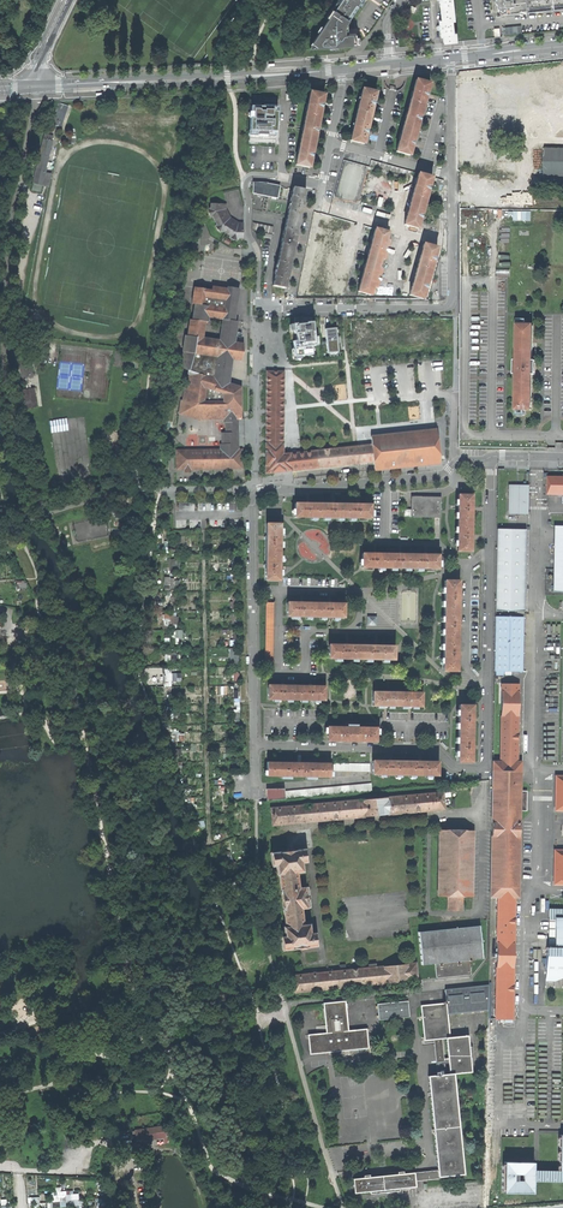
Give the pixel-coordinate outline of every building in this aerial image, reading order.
[(365,0),(332,0),(311,31),(318,35),(314,42),(318,44),(318,46),(331,46),(331,45),(343,45),(343,44),(357,43),(362,40),(359,33),(357,33),(346,33),(346,30),(346,25),(350,18),(352,17),(365,0)] [(441,8),(454,7),(453,0),(440,0),(441,8)] [(526,11),(525,0),(512,0),(512,5),(497,7),(498,10),(501,12),(506,12),(507,13),(521,12),(526,11)] [(526,11),(538,10),(558,8),(562,7),(562,0),(525,0),(526,11)] [(444,42),(457,41),(456,32),(454,32),(453,20),(455,20),(454,7),(441,8),(442,18),(440,19),(440,26),(441,35),(443,35),(444,42)] [(503,14),(507,13),(506,12),(501,12),(498,10),(497,7),(495,13),(497,14),(496,16),(503,14)] [(522,25),(505,27),(506,34),(522,33),(522,25)] [(461,180),(495,180),(494,101),(562,95),(562,68),(461,77),(461,180)] [(417,79),(410,105),(423,109),(427,97),(429,98),(429,96),(430,93),(428,92),(430,83),(417,79)] [(363,89),(357,114),(371,118),(373,106),(376,107),(376,104),(377,102),(375,101),(377,92),(363,89)] [(311,91),(306,117),(319,120),(322,109),(324,110),(324,107),(325,104),(323,104),(325,94),(311,91)] [(51,125),(61,128),(68,107),(66,106),(67,102),(58,103),(58,104),(51,125)] [(410,105),(404,125),(418,129),(420,122),(422,123),(423,120),(423,118),(421,117),(423,109),(410,105)] [(276,136),(278,107),(250,106),(248,134),(276,136)] [(351,140),(365,143),(367,135),(369,136),(370,133),(370,130),(368,130),(371,118),(357,114),(351,140)] [(306,117),(302,138),(316,141),(317,133),(319,134),(319,131),(320,129),(318,128),(319,120),(306,117)] [(397,151),(411,155),(413,146),(415,147),(416,144),(417,141),(415,141),(418,129),(404,125),(397,151)] [(67,133),(68,143),(77,142),(76,132),(67,133)] [(296,164),(310,167),(312,158),(314,159),(315,157),(315,155),(313,154),(316,141),(302,138),(296,164)] [(528,148),(528,182),(541,182),(541,176),(562,176),(562,148),(528,148)] [(51,172),(45,171),(42,181),(49,183),(51,172)] [(420,172),(412,198),(425,202),(429,191),(431,191),(432,188),(432,186),(430,185),(433,176),(420,172)] [(251,182),(251,193),(276,198),(278,186),(266,182),(251,182)] [(273,285),(285,288),(288,273),(289,273),(289,272),(290,269),(289,269),(295,241),(296,241),(296,239),(297,237),(296,237),(302,208),(303,208),(303,206),(303,205),(303,204),(306,190),(293,187),(293,188),(288,215),(273,285)] [(285,188),(283,196),(290,197),(292,189),(285,188)] [(405,224),(419,228),(421,218),(423,218),(424,216),(425,214),(423,213),(425,202),(412,198),(405,224)] [(239,237),(243,237),(243,222),(240,222),(237,222),(231,218),(229,215),(226,211),(226,207),(226,203),(211,202),(211,207),(209,207),(209,211),(211,216),(213,215),(217,223),(215,223),(217,228),(221,231),(223,230),(230,234),(230,236),(234,238),(239,238),(239,237)] [(203,222),(195,221),(191,250),(198,251),(203,222)] [(329,224),(320,256),(333,259),(336,247),(337,247),(338,245),(338,243),(337,242),(342,228),(329,224)] [(376,228),(367,260),(380,263),(383,251),(384,251),(384,249),(385,247),(389,232),(376,228)] [(425,244),(417,269),(431,273),(434,261),(436,262),(437,259),(437,257),(435,256),(438,248),(425,244)] [(320,256),(312,287),(324,290),(329,275),(330,274),(330,272),(330,271),(333,259),(320,256)] [(367,260),(359,291),(371,295),(375,280),(376,279),(377,277),(377,276),(377,275),(380,263),(367,260)] [(417,269),(410,294),(423,298),(426,289),(428,289),(429,286),(430,284),(428,283),(431,273),(417,269)] [(228,287),(213,285),(213,289),(206,288),(206,287),(195,285),(192,302),(195,302),(193,318),(191,317),(188,334),(186,333),(183,350),(181,350),(177,365),(188,369),(185,399),(205,406),(202,418),(225,418),(225,421),(227,421),(227,432),(223,432),(223,443),(221,443),(221,449),(178,449),(178,467),(186,467),(186,471),(192,471),(192,467),(231,467),(231,468),(243,468),(243,449),(240,449),(240,435),(239,419),(242,418),(242,386),(236,385),(229,382),(224,381),(230,343),(235,344),(235,341),(236,333),(238,320),(235,320),(240,287),(228,285),(228,287)] [(525,409),(531,409),(532,381),(532,374),(535,374),(535,360),(536,360),(537,342),(533,342),(533,324),(527,324),(527,318),(519,318),(518,324),(517,360),(516,359),(515,374),(517,374),(517,378),(516,415),(525,415),(525,409)] [(288,351),(289,356),(312,354),(311,346),(317,345),(317,337),(313,337),(312,322),(291,323),(291,325),(288,326),(288,332),(293,332),(294,342),(291,342),(291,350),(288,351)] [(325,329),(327,353),(338,352),(336,328),(325,329)] [(244,343),(235,341),(235,344),(230,343),(224,381),(229,382),(233,358),(242,359),(244,352),(244,343)] [(131,369),(139,370),(141,355),(133,354),(131,369)] [(22,381),(34,379),(31,360),(20,362),(22,381)] [(375,470),(441,463),(437,429),(371,436),(372,444),(300,452),(284,454),(284,425),(285,388),(285,372),(268,371),(266,473),(274,472),(374,462),(375,470)] [(26,410),(38,408),(35,389),(24,391),(25,399),(26,410)] [(202,420),(202,418),(205,406),(185,399),(182,399),(180,413),(202,420)] [(69,430),(68,418),(51,419),(52,432),(69,430)] [(546,495),(562,495),(562,478),(546,478),(546,495)] [(527,485),(506,485),(506,514),(527,514),(527,485)] [(471,494),(458,494),(458,522),(471,522),(471,511),(471,510),(471,508),(472,506),(471,506),(471,494)] [(405,515),(410,515),(410,516),(440,517),(440,498),(426,498),(411,497),(410,509),(405,509),(405,515)] [(295,503),(295,516),(323,517),(323,511),(320,511),(320,503),(310,503),(308,503),(306,503),(305,503),(295,503)] [(330,504),(320,503),(320,511),(323,511),(323,517),(343,517),(343,511),(345,511),(345,504),(335,504),(335,503),(332,503),(331,503),(330,504)] [(356,504),(345,504),(345,511),(343,511),(343,517),(370,517),(371,504),(360,504),(360,503),(358,503),(356,503),(356,504)] [(471,538),(471,522),(458,522),(457,554),(470,555),(470,542),(471,542),(471,540),(471,538)] [(266,540),(266,552),(279,552),(280,523),(266,523),(266,535),(266,537),(266,539),(266,540)] [(562,591),(562,524),(552,524),(552,591),(562,591)] [(496,529),(495,610),(522,611),(524,529),(496,529)] [(266,579),(279,580),(279,552),(266,552),(266,563),(266,565),(266,567),(266,579)] [(362,553),(362,567),(390,567),(390,560),(387,561),(388,554),(377,553),(375,553),(373,553),(362,553)] [(398,554),(388,554),(387,561),(390,560),(390,567),(410,567),(410,561),(412,561),(413,554),(402,554),(402,553),(400,553),(398,553),(398,554)] [(423,554),(413,554),(412,561),(410,561),(410,567),(437,568),(437,554),(428,554),(427,553),(425,553),(424,553),(423,554)] [(458,580),(445,580),(443,670),(457,671),(457,656),(457,625),(458,592),(458,580)] [(169,602),(169,603),(176,603),(175,595),(170,595),(170,594),(165,594),(165,602),(169,602)] [(264,663),(273,664),(274,602),(265,601),(264,663)] [(288,602),(288,615),(315,616),(315,603),(304,602),(302,601),(300,601),(300,602),(288,602)] [(327,603),(315,603),(315,616),(340,617),(343,617),(344,603),(332,603),(332,602),(329,602),(327,602),(327,603)] [(378,616),(368,616),(368,626),(378,626),(378,616)] [(494,670),(522,671),(523,617),(495,616),(494,670)] [(161,629),(170,629),(170,624),(170,620),(161,620),(161,629)] [(173,629),(173,638),(183,638),(183,629),(173,629)] [(329,657),(361,658),(362,645),(349,645),(349,644),(347,644),(345,644),(345,645),(330,644),(329,657)] [(361,658),(394,659),(394,645),(378,645),(376,645),(374,645),(362,645),(361,658)] [(160,657),(169,658),(169,649),(160,649),(160,657)] [(163,685),(170,685),(170,672),(171,672),(171,668),(163,668),(163,672),(162,672),(162,683),(163,683),(163,685)] [(496,1019),(513,1019),(515,897),(519,897),(520,809),(525,809),(525,791),(520,790),(521,761),(517,761),(518,683),(501,683),(500,761),(493,760),(491,896),(498,896),(496,1019)] [(268,698),(296,699),(296,685),(285,685),(282,685),(281,685),(280,685),(269,685),(268,698)] [(325,699),(325,686),(313,686),(313,685),(310,685),(309,685),(308,686),(296,685),(296,699),(325,699)] [(412,706),(422,706),(422,692),(374,692),(373,705),(383,705),(412,706)] [(458,761),(471,761),(472,750),(472,717),(472,705),(459,704),(458,761)] [(369,740),(376,740),(376,727),(328,726),(328,740),(340,740),(369,740)] [(233,755),(238,755),(238,749),(239,749),(239,747),(233,747),(233,749),(231,749),(231,753),(233,753),(233,755)] [(389,761),(373,760),(373,773),(405,774),(405,761),(393,761),(393,760),(391,760),(389,760),(389,761)] [(418,762),(405,761),(405,774),(437,775),(437,762),(423,762),(422,761),(420,761),(418,761),(418,762)] [(333,762),(333,770),(370,771),(370,763),(333,762)] [(267,775),(330,776),(330,765),(301,764),(267,764),(267,775)] [(562,810),(562,775),(555,775),(555,784),(556,784),(555,810),(562,810)] [(372,791),(371,783),(281,791),(282,799),(372,791)] [(273,825),(445,809),(443,792),(271,808),(273,825)] [(195,814),(203,814),(202,806),(194,807),(195,814)] [(459,830),(439,830),(437,895),(447,895),(447,910),(462,910),(462,896),(472,896),(474,830),(459,830)] [(306,946),(316,945),(315,932),(310,932),(309,923),(303,924),(301,908),(310,906),(308,887),(299,888),(297,872),(303,871),(302,862),(306,862),(305,848),(294,849),(294,848),(287,849),(288,850),(271,852),(272,866),(276,865),(277,874),(279,874),(286,926),(284,926),(285,935),(281,935),(283,949),(299,947),(300,948),(306,947),(306,946)] [(562,884),(562,849),(555,849),(555,875),(554,875),(554,884),(562,884)] [(547,948),(546,984),(556,984),(562,980),(562,910),(549,910),(549,949),(547,948)] [(436,979),(471,974),(469,959),(483,957),(479,926),(416,934),(420,965),(433,963),(436,979)] [(294,992),(418,980),(416,962),(376,967),(375,964),(369,964),(369,967),(292,975),(294,992)] [(445,989),(446,1001),(448,1014),(489,1009),(489,985),(445,989)] [(379,1019),(410,1016),(408,1000),(403,1001),(403,997),(398,997),(398,1001),(378,1003),(379,1019)] [(349,1030),(346,1000),(324,1003),(327,1032),(309,1034),(311,1053),(369,1047),(367,1028),(349,1030)] [(435,1039),(447,1038),(451,1037),(448,1014),(446,1001),(444,1001),(444,1003),(422,1006),(425,1040),(435,1039)] [(447,1038),(450,1073),(454,1073),(472,1071),(469,1036),(451,1037),(447,1038)] [(435,1039),(438,1071),(440,1071),(440,1075),(450,1073),(447,1038),(435,1039)] [(429,1076),(438,1171),(439,1176),(464,1173),(454,1073),(450,1073),(440,1075),(440,1071),(438,1071),(436,1072),(437,1075),(429,1076)] [(135,1142),(165,1137),(163,1126),(133,1130),(135,1142)] [(561,1134),(561,1137),(558,1137),(558,1146),(560,1146),(560,1151),(558,1151),(558,1161),(560,1161),(560,1165),(558,1165),(558,1170),(536,1170),(536,1162),(505,1161),(505,1164),(503,1164),(502,1189),(505,1189),(505,1192),(536,1193),(536,1181),(562,1181),(562,1134),(561,1134)] [(415,1173),(414,1172),(404,1173),(403,1170),(398,1171),(398,1174),(370,1177),(370,1174),(364,1175),(364,1177),(354,1178),(355,1192),(371,1191),(371,1193),(380,1192),(398,1190),(397,1188),(403,1187),(416,1186),(415,1179),(415,1173)] [(438,1171),(415,1173),(415,1179),(439,1177),(439,1176),(438,1171)] [(74,1193),(74,1190),(52,1191),(53,1207),(80,1206),(80,1193),(74,1193)]
